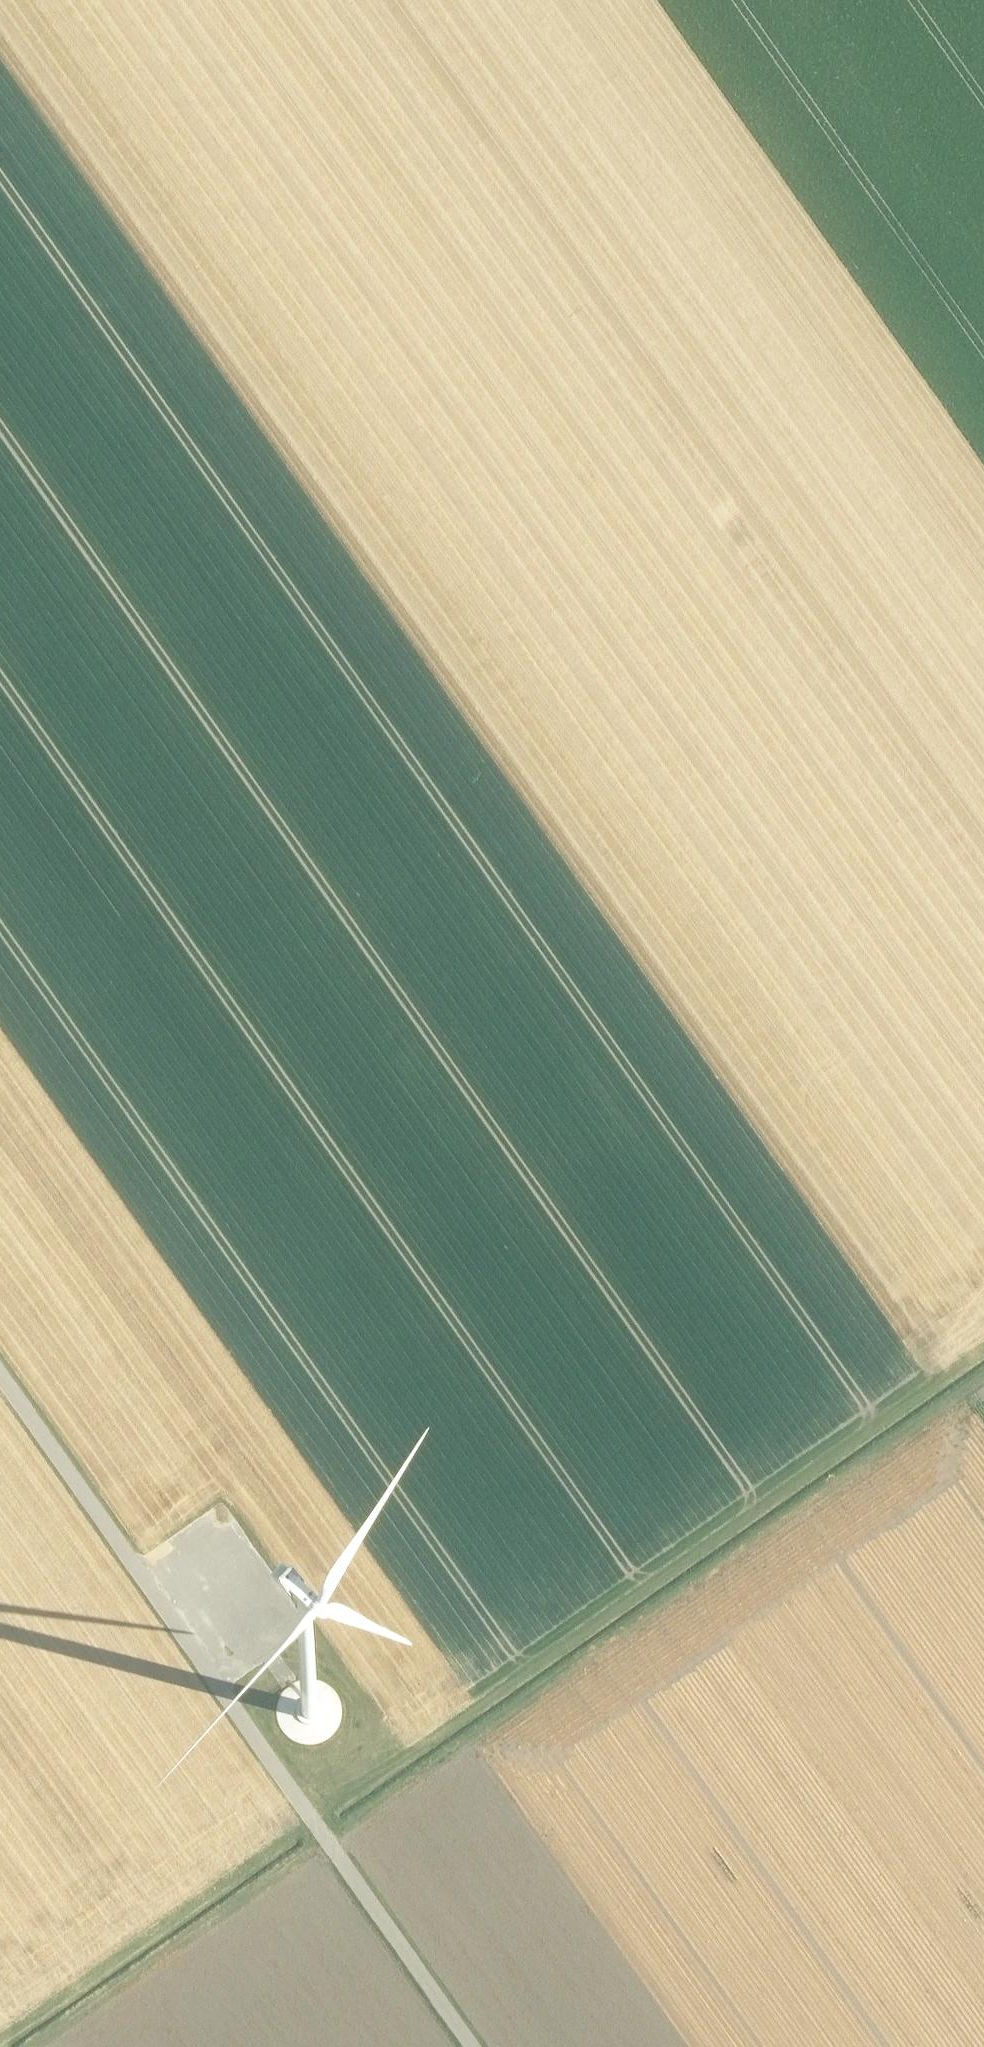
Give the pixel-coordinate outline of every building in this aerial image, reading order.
[(300,1710),(300,1712),(300,1714),(301,1715),(302,1717),(303,1718),(304,1719),(306,1720),(308,1720),(309,1720),(311,1720),(313,1720),(314,1719),(315,1718),(316,1717),(317,1715),(318,1714),(318,1712),(318,1710),(318,1709),(317,1707),(316,1706),(315,1704),(314,1703),(313,1703),(311,1703),(310,1702),(308,1702),(306,1703),(305,1703),(303,1704),(302,1706),(301,1707),(301,1709),(300,1710)]
